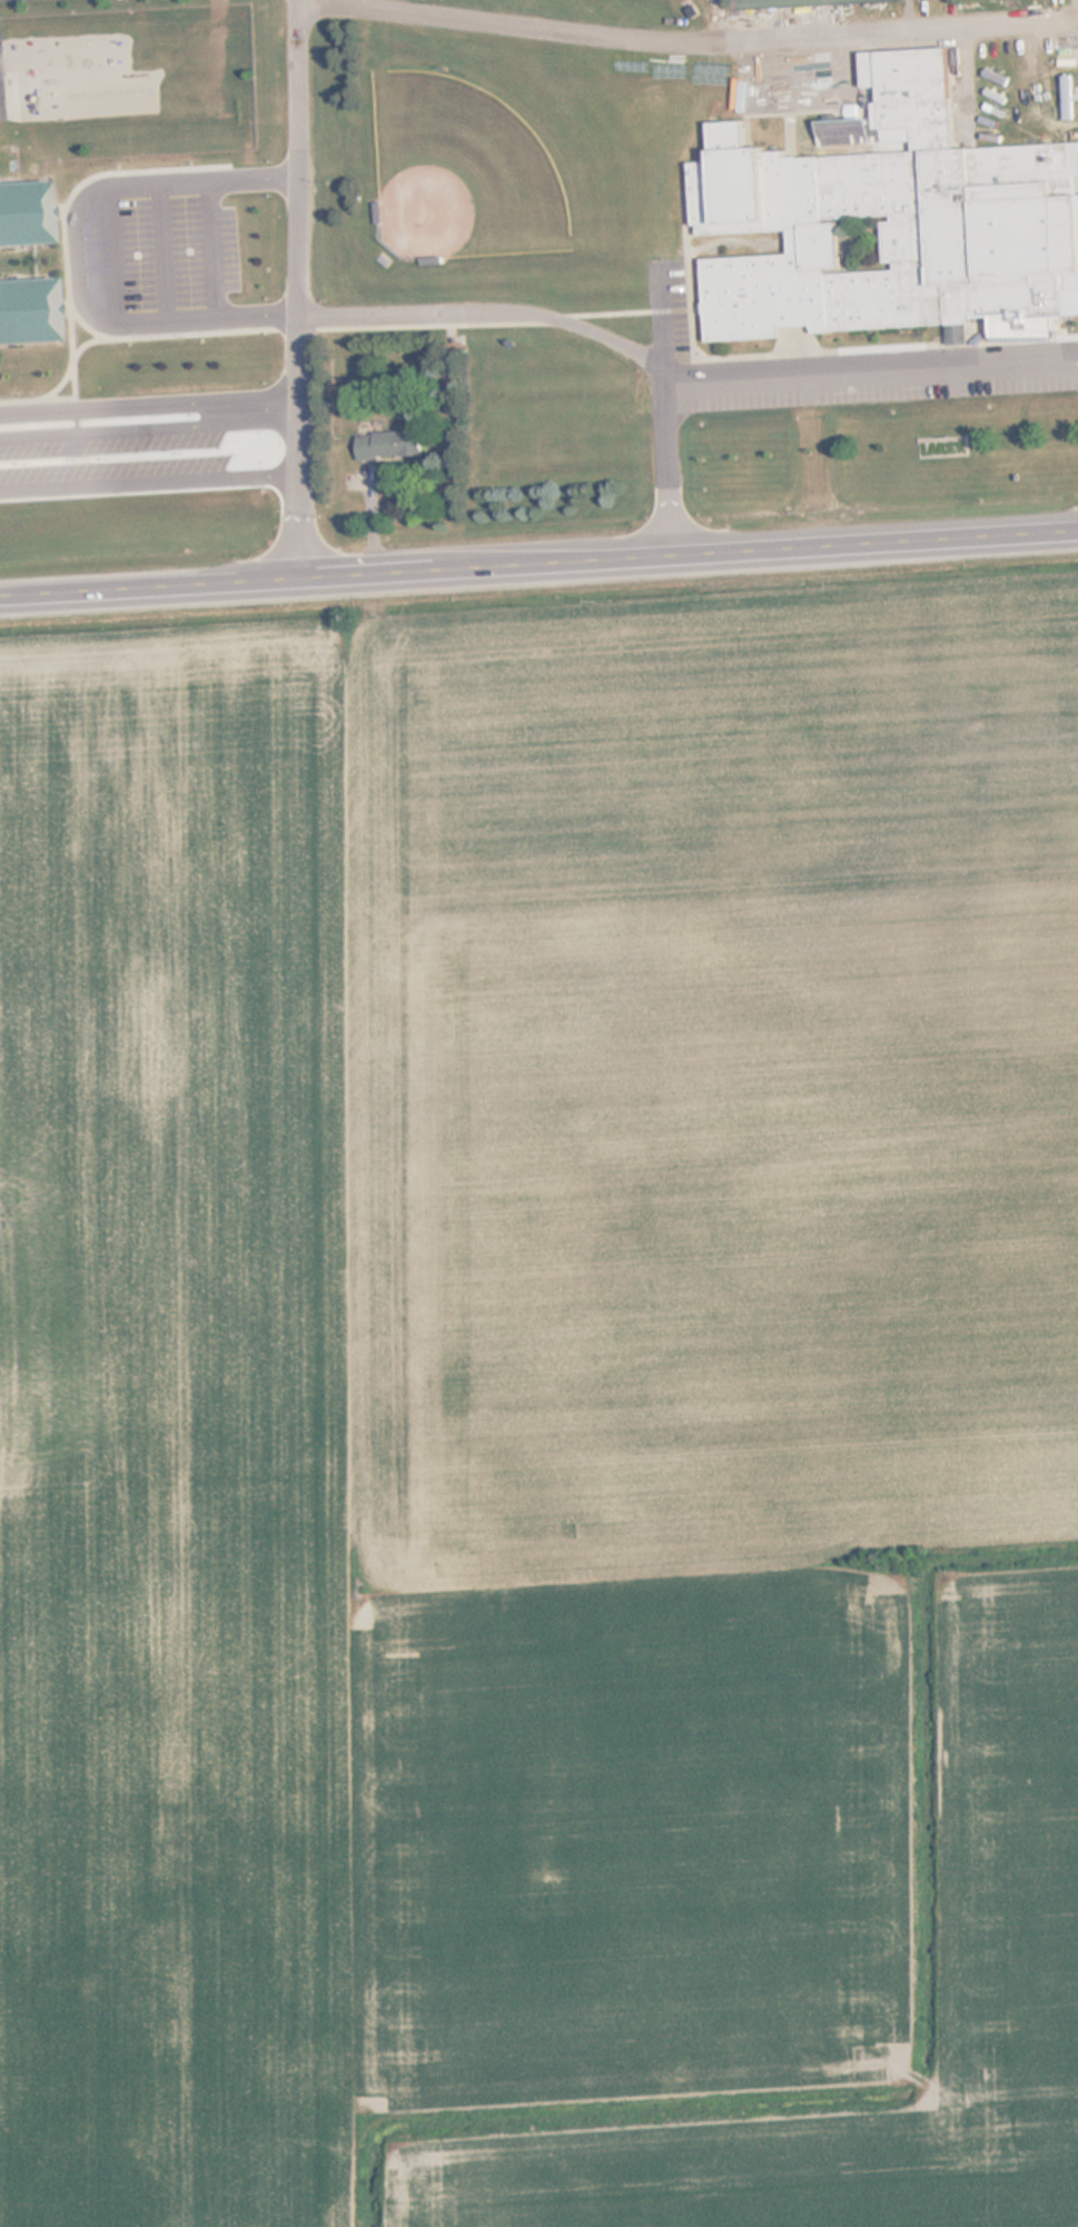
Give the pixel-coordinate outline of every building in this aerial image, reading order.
[(958,149),(952,47),(863,52),(866,88),(882,87),(883,102),(874,102),(876,118),(821,120),(823,148),(866,145),(866,154),(790,158),(789,148),(751,150),(749,120),(713,122),(716,161),(693,162),(698,237),(792,231),(793,254),(705,259),(710,343),(784,338),(784,334),(950,324),(951,345),(972,344),(971,320),(1077,315),(1077,142),(958,149)] [(53,245),(51,182),(0,184),(0,246),(53,245)] [(444,264),(424,266),(423,258),(443,256),(444,264)] [(59,343),(57,279),(0,281),(0,344),(59,343)] [(359,434),(359,459),(424,457),(423,432),(359,434)]
